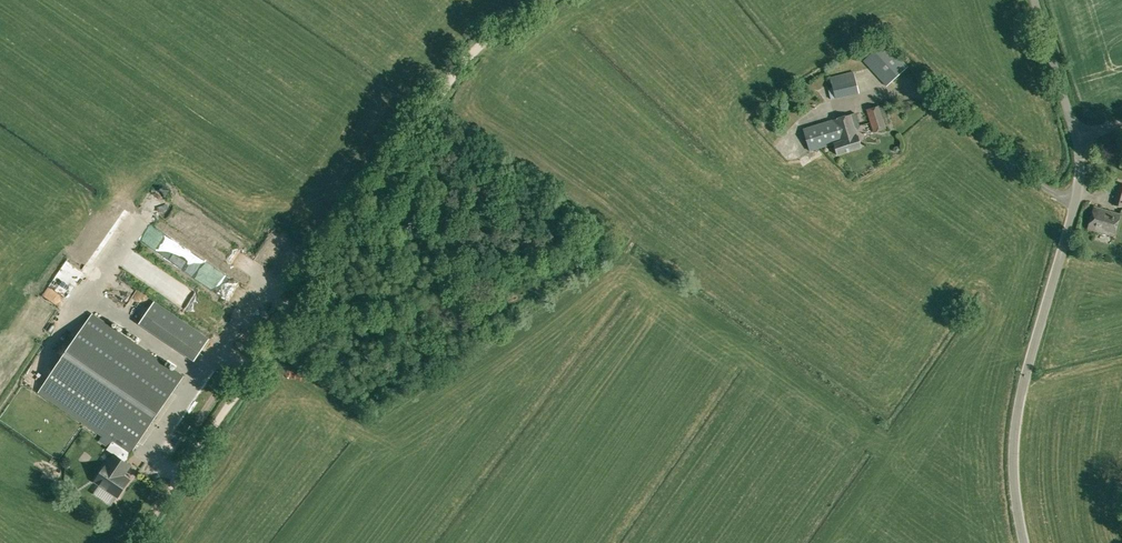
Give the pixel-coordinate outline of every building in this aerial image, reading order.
[(863,60),(887,86),(908,66),(885,40),(863,60)] [(833,86),(835,98),(859,93),(854,72),(830,77),(833,86)] [(866,109),(873,133),(883,129),(886,128),(879,105),(866,109)] [(834,143),(837,154),(861,147),(855,128),(860,127),(856,112),(803,128),(810,150),(834,143)] [(1121,207),(1121,184),(1119,183),(1112,204),(1121,207)] [(1087,229),(1114,236),(1120,213),(1093,206),(1087,229)] [(132,260),(144,277),(151,271),(139,255),(132,260)] [(229,278),(216,290),(222,295),(234,284),(229,278)] [(110,291),(118,298),(130,284),(125,280),(118,288),(115,285),(110,291)] [(211,333),(154,302),(152,307),(136,299),(126,316),(199,355),(211,333)] [(39,390),(131,453),(183,378),(91,315),(39,390)] [(123,476),(130,465),(114,454),(107,465),(96,481),(118,497),(129,480),(123,476)]
